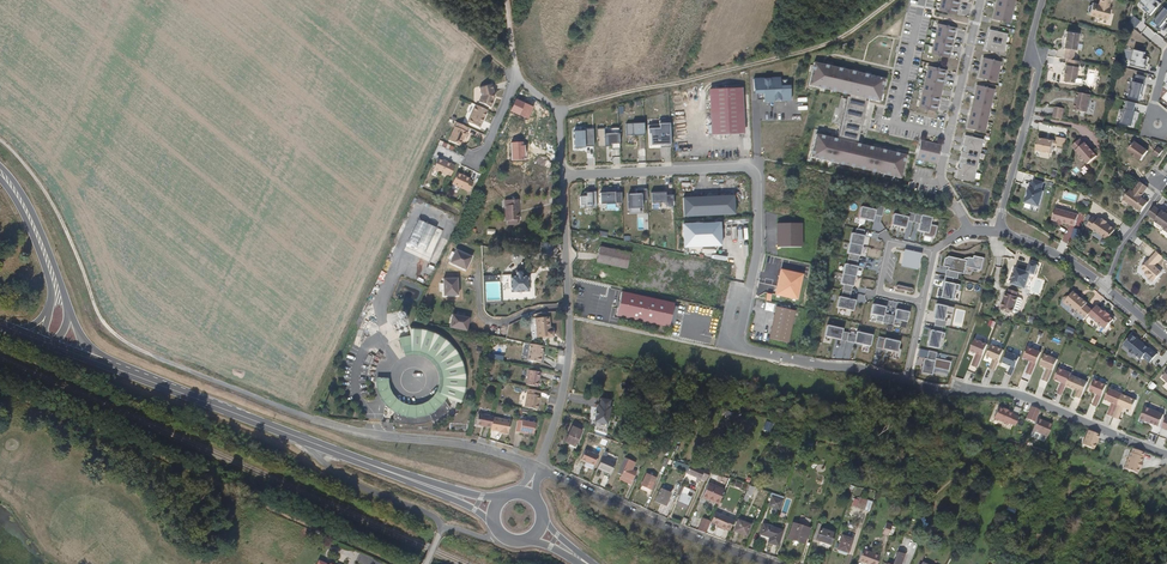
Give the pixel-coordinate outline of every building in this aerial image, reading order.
[(938,12),(956,16),(958,11),(956,10),(957,6),(959,7),(960,0),(941,0),(938,12)] [(1016,0),(998,0),(999,0),(997,10),(994,9),(992,20),(1010,25),(1016,0)] [(1098,4),(1092,3),(1092,5),(1090,5),(1089,6),(1088,11),(1089,12),(1090,12),(1089,15),(1108,19),(1111,7),(1108,6),(1110,0),(1099,0),(1098,4)] [(1141,2),(1146,6),(1145,7),(1149,11),(1148,12),(1151,15),(1158,8),(1154,5),(1158,0),(1157,0),(1143,0),(1141,2)] [(1166,8),(1155,22),(1161,27),(1166,20),(1166,9),(1166,8)] [(956,29),(937,25),(930,55),(949,59),(950,54),(948,53),(949,49),(951,50),(953,39),(951,38),(952,34),(954,35),(956,29)] [(1008,35),(989,31),(985,51),(1003,55),(1008,35)] [(1065,49),(1063,59),(1066,60),(1072,61),(1074,50),(1075,50),(1077,34),(1065,32),(1063,49),(1065,49)] [(1145,52),(1136,50),(1131,65),(1147,69),(1148,65),(1146,64),(1147,59),(1144,58),(1145,52)] [(734,54),(736,61),(743,59),(741,51),(734,54)] [(1001,63),(983,59),(978,79),(997,83),(1001,63)] [(1066,60),(1066,66),(1064,66),(1063,71),(1062,71),(1061,77),(1062,77),(1062,82),(1074,84),(1077,61),(1072,61),(1066,60)] [(900,179),(906,156),(855,144),(856,143),(857,143),(866,105),(865,104),(866,100),(879,103),(884,81),(814,64),(809,86),(819,89),(819,88),(850,95),(849,101),(842,100),(837,124),(840,125),(837,138),(839,139),(839,140),(816,135),(810,158),(839,165),(839,164),(880,173),(880,174),(900,179)] [(946,71),(928,67),(918,108),(936,113),(937,107),(936,107),(936,102),(938,103),(940,97),(938,97),(940,86),(942,86),(944,81),(942,80),(943,76),(945,77),(946,71)] [(780,77),(752,78),(753,93),(762,93),(763,103),(790,101),(789,84),(780,85),(780,77)] [(1145,84),(1133,81),(1131,89),(1132,89),(1130,97),(1140,100),(1141,94),(1142,94),(1145,84)] [(492,86),(479,90),(482,98),(479,105),(491,110),(494,103),(492,102),(493,95),(494,94),(492,86)] [(995,90),(976,86),(974,96),(977,97),(976,103),(972,102),(970,113),(973,113),(972,119),(969,119),(966,129),(985,133),(995,90)] [(743,135),(741,90),(709,91),(711,137),(743,135)] [(1077,93),(1077,94),(1073,111),(1086,114),(1090,96),(1077,93)] [(532,107),(516,101),(511,112),(527,119),(532,107)] [(1138,104),(1129,102),(1127,109),(1126,109),(1122,123),(1133,126),(1135,121),(1136,121),(1138,112),(1137,112),(1138,104)] [(480,129),(488,112),(476,107),(468,124),(480,129)] [(1060,121),(1063,110),(1054,108),(1052,119),(1060,121)] [(632,124),(626,124),(626,136),(632,136),(632,135),(643,134),(643,123),(632,123),(632,124)] [(670,144),(669,123),(658,124),(659,128),(648,129),(648,134),(649,134),(650,144),(670,144)] [(467,129),(456,124),(448,143),(459,148),(463,139),(465,140),(467,135),(465,134),(467,129)] [(585,131),(575,131),(576,148),(586,147),(594,146),(594,129),(585,129),(585,131)] [(603,130),(597,130),(598,147),(611,146),(611,144),(619,144),(618,134),(603,134),(603,130)] [(983,141),(965,136),(962,146),(965,147),(964,153),(961,153),(958,163),(961,163),(960,170),(957,169),(954,179),(973,183),(983,141)] [(1044,140),(1038,139),(1036,151),(1051,154),(1053,146),(1064,148),(1066,139),(1065,139),(1057,137),(1056,142),(1053,142),(1054,140),(1049,140),(1048,141),(1044,140)] [(1079,140),(1072,147),(1079,156),(1084,160),(1087,165),(1096,157),(1084,144),(1083,145),(1079,140)] [(940,146),(920,142),(916,160),(936,165),(940,146)] [(523,143),(512,144),(512,160),(523,160),(523,157),(525,156),(525,146),(523,147),(523,143)] [(1147,152),(1134,143),(1127,153),(1140,162),(1147,152)] [(1152,156),(1157,159),(1162,152),(1157,148),(1152,156)] [(446,177),(450,179),(455,168),(451,166),(451,165),(446,163),(445,165),(438,161),(433,172),(445,178),(446,177)] [(469,194),(473,185),(469,182),(470,180),(458,175),(453,186),(469,194)] [(1026,203),(1040,206),(1044,191),(1042,191),(1043,183),(1034,181),(1032,188),(1030,188),(1028,193),(1030,194),(1028,198),(1027,198),(1026,203)] [(1140,182),(1133,192),(1130,190),(1129,191),(1128,190),(1126,190),(1124,193),(1124,195),(1126,196),(1123,200),(1141,212),(1148,202),(1140,197),(1147,188),(1147,187),(1140,182)] [(641,194),(628,195),(629,208),(642,208),(642,201),(647,201),(647,189),(641,190),(641,194)] [(596,208),(596,192),(591,192),(591,193),(585,193),(585,196),(579,196),(579,205),(584,205),(584,208),(596,208)] [(665,192),(650,193),(651,204),(666,203),(665,192)] [(614,193),(599,193),(600,205),(615,204),(615,203),(621,203),(621,193),(614,193)] [(734,195),(682,197),(682,217),(735,215),(734,195)] [(506,221),(515,220),(517,220),(517,200),(503,200),(504,221),(506,221)] [(875,210),(860,207),(857,218),(873,221),(875,210)] [(1154,221),(1164,228),(1163,229),(1166,232),(1166,214),(1162,211),(1161,212),(1154,207),(1148,215),(1155,220),(1154,221)] [(1062,222),(1068,224),(1075,226),(1078,214),(1055,208),(1052,219),(1057,221),(1057,222),(1062,223),(1062,222)] [(892,214),(890,224),(905,228),(908,218),(892,214)] [(931,217),(920,215),(917,230),(923,232),(922,236),(931,237),(934,235),(936,226),(929,225),(931,217)] [(1087,226),(1108,240),(1115,231),(1114,228),(1110,226),(1108,226),(1106,224),(1106,223),(1107,222),(1102,219),(1102,220),(1099,218),(1097,220),(1093,217),(1087,226)] [(417,220),(407,248),(432,257),(442,229),(417,220)] [(720,222),(682,224),(683,248),(721,246),(720,222)] [(801,248),(800,223),(776,223),(777,248),(801,248)] [(864,238),(851,236),(849,246),(862,248),(864,238)] [(862,248),(849,246),(847,256),(860,258),(862,248)] [(551,249),(542,247),(539,258),(549,260),(551,249)] [(921,253),(903,249),(900,266),(918,270),(921,253)] [(473,257),(457,250),(451,263),(467,271),(473,257)] [(624,271),(627,258),(596,251),(593,264),(624,271)] [(1162,257),(1155,252),(1148,261),(1147,260),(1145,261),(1143,263),(1143,265),(1144,265),(1140,269),(1146,274),(1145,275),(1149,279),(1148,279),(1148,281),(1151,283),(1153,283),(1159,276),(1155,273),(1158,270),(1154,267),(1162,257)] [(949,268),(948,270),(965,274),(967,267),(981,270),(984,258),(974,256),(974,258),(969,257),(964,258),(964,259),(949,257),(945,259),(943,266),(949,268)] [(1040,264),(1033,261),(1030,271),(1019,267),(1017,272),(1016,272),(1014,277),(1015,277),(1014,283),(1028,287),(1033,272),(1037,274),(1040,264)] [(858,269),(845,267),(843,277),(856,279),(858,269)] [(909,280),(911,271),(893,268),(891,277),(909,280)] [(523,274),(517,274),(517,280),(511,280),(511,296),(529,295),(529,280),(523,280),(523,274)] [(856,279),(843,277),(841,287),(854,289),(856,279)] [(459,278),(444,279),(444,296),(460,296),(459,278)] [(957,284),(946,282),(942,298),(953,300),(957,284)] [(1020,291),(1012,288),(1012,289),(1011,293),(1009,292),(1004,307),(1016,311),(1021,296),(1019,296),(1020,291)] [(669,327),(674,303),(622,291),(616,316),(669,327)] [(1095,310),(1088,304),(1089,302),(1076,291),(1071,296),(1068,296),(1066,299),(1066,302),(1069,304),(1072,304),(1088,318),(1091,315),(1095,310)] [(856,301),(840,297),(837,307),(853,312),(856,301)] [(946,306),(935,304),(932,319),(943,321),(946,306)] [(883,323),(886,307),(873,305),(871,314),(877,315),(876,321),(883,323)] [(1091,315),(1107,329),(1115,319),(1111,315),(1107,312),(1099,305),(1095,310),(1091,315)] [(909,312),(896,309),(893,325),(900,326),(901,320),(907,322),(909,312)] [(789,345),(796,313),(779,310),(772,341),(789,345)] [(470,318),(453,314),(450,328),(468,331),(470,318)] [(1034,324),(1037,318),(1030,316),(1028,322),(1034,324)] [(548,336),(548,325),(539,325),(536,326),(536,341),(543,341),(544,343),(550,343),(551,336),(548,336)] [(1073,335),(1076,329),(1068,326),(1066,332),(1073,335)] [(402,339),(407,352),(421,351),(431,354),(442,364),(444,369),(446,378),(446,387),(444,394),(446,396),(442,402),(438,399),(428,405),(424,407),(414,407),(407,406),(404,411),(397,410),(397,413),(396,423),(416,424),(422,424),(428,423),(434,421),(435,423),(437,422),(443,418),(453,409),(448,401),(451,397),(465,405),(469,395),(470,386),(470,372),(466,358),(460,350),(449,337),(437,332),(425,328),(413,327),(414,337),(402,339)] [(845,330),(829,327),(827,338),(843,341),(845,330)] [(929,330),(926,346),(937,349),(940,333),(929,330)] [(873,336),(857,332),(855,343),(870,346),(873,336)] [(1146,343),(1134,333),(1129,338),(1124,344),(1131,349),(1131,352),(1134,354),(1136,354),(1142,359),(1144,357),(1151,363),(1158,354),(1151,348),(1151,349),(1145,344),(1146,343)] [(900,342),(885,339),(882,349),(894,351),(892,358),(899,360),(901,349),(898,349),(900,342)] [(974,365),(980,368),(990,345),(978,339),(973,350),(982,354),(980,358),(978,357),(974,365)] [(542,357),(544,347),(532,345),(528,362),(543,364),(544,357),(542,357)] [(992,369),(997,371),(1006,350),(994,345),(989,356),(996,359),(992,369)] [(1027,372),(1033,374),(1043,352),(1030,346),(1025,357),(1034,361),(1032,365),(1031,364),(1027,372)] [(421,351),(407,352),(409,357),(418,357),(422,357),(428,360),(434,364),(439,370),(442,378),(442,385),(438,394),(429,402),(421,404),(414,405),(408,403),(400,398),(396,391),(393,385),(393,379),(380,377),(379,387),(383,397),(389,406),(397,413),(397,410),(404,411),(407,406),(414,407),(424,407),(428,405),(438,399),(442,402),(446,396),(444,394),(446,387),(446,378),(444,369),(442,364),(431,354),(421,351)] [(379,352),(373,359),(377,362),(383,355),(379,352)] [(1021,357),(1009,352),(1004,362),(1012,366),(1009,374),(1013,376),(1021,357)] [(364,360),(369,363),(373,356),(369,353),(364,360)] [(1049,381),(1059,359),(1046,353),(1041,364),(1051,368),(1049,372),(1047,372),(1044,379),(1049,381)] [(935,361),(925,359),(922,373),(932,375),(934,368),(949,371),(951,362),(935,359),(935,361)] [(974,373),(977,368),(971,365),(968,371),(974,373)] [(1059,392),(1063,394),(1068,384),(1072,374),(1073,372),(1060,367),(1056,378),(1064,381),(1059,392)] [(542,372),(530,370),(526,385),(539,387),(542,372)] [(1089,381),(1072,374),(1068,384),(1079,389),(1077,395),(1082,397),(1089,381)] [(1094,404),(1098,406),(1108,384),(1095,379),(1091,390),(1099,394),(1094,404)] [(1153,382),(1149,386),(1153,390),(1157,386),(1153,382)] [(1124,394),(1111,388),(1106,399),(1115,403),(1113,407),(1112,406),(1108,414),(1114,416),(1124,394)] [(540,392),(528,389),(524,408),(536,410),(537,405),(540,405),(541,397),(539,397),(540,392)] [(1137,399),(1124,394),(1114,416),(1119,419),(1123,411),(1121,410),(1123,406),(1132,410),(1137,399)] [(611,404),(602,402),(601,408),(599,407),(598,413),(597,413),(595,419),(596,419),(595,425),(607,428),(612,411),(610,410),(611,404)] [(1164,414),(1146,406),(1141,418),(1146,420),(1146,419),(1151,421),(1151,422),(1159,426),(1162,420),(1164,414)] [(1015,425),(1019,416),(1013,414),(1014,413),(1009,411),(1009,410),(1005,408),(1004,409),(999,407),(995,418),(1009,424),(1009,423),(1015,425)] [(1039,413),(1031,410),(1027,418),(1035,422),(1039,413)] [(476,428),(491,431),(493,420),(490,420),(490,418),(484,417),(484,418),(478,417),(476,428)] [(1043,420),(1039,418),(1034,430),(1048,436),(1053,424),(1048,422),(1043,420)] [(491,431),(491,432),(499,434),(499,435),(508,437),(510,423),(493,419),(493,420),(491,431)] [(518,422),(515,435),(519,436),(519,433),(534,436),(536,426),(518,422)] [(578,431),(568,428),(563,444),(568,446),(569,444),(573,445),(578,431)] [(1089,430),(1083,444),(1094,448),(1100,434),(1089,430)] [(1143,452),(1132,448),(1131,452),(1130,452),(1124,468),(1136,472),(1138,467),(1139,467),(1141,462),(1140,462),(1142,457),(1142,456),(1143,452)] [(579,462),(593,466),(596,457),(583,452),(579,462)] [(596,471),(608,474),(612,461),(600,457),(596,471)] [(624,458),(617,473),(620,475),(627,459),(624,458)] [(683,476),(685,470),(671,465),(670,471),(683,476)] [(635,472),(623,468),(621,475),(633,479),(635,472)] [(687,469),(684,476),(699,481),(700,479),(705,481),(707,477),(687,469)] [(641,486),(651,489),(654,479),(653,478),(654,474),(647,472),(646,476),(644,476),(641,486)] [(722,489),(724,483),(726,479),(717,476),(714,485),(722,489)] [(700,499),(717,505),(722,491),(704,485),(700,499)] [(744,501),(750,502),(754,487),(748,485),(744,501)] [(649,494),(651,489),(641,486),(640,491),(649,494)] [(685,497),(687,491),(682,489),(676,507),(686,511),(690,499),(685,497)] [(668,507),(672,497),(660,493),(656,503),(668,507)] [(870,502),(858,499),(855,509),(867,513),(870,502)] [(776,505),(767,501),(764,510),(774,514),(776,505)] [(726,529),(730,531),(734,518),(714,512),(710,524),(721,527),(720,530),(725,532),(726,529)] [(696,530),(705,534),(710,521),(702,518),(696,530)] [(747,538),(752,523),(740,519),(736,534),(747,538)] [(895,527),(889,525),(886,535),(892,537),(895,527)] [(811,532),(796,527),(791,541),(807,547),(811,532)] [(781,536),(761,528),(757,538),(767,541),(765,545),(777,549),(781,536)] [(820,530),(816,542),(833,548),(837,536),(820,530)] [(857,541),(847,538),(843,552),(853,555),(857,541)] [(910,552),(906,551),(905,554),(900,553),(897,563),(906,563),(910,552)] [(867,553),(863,563),(864,563),(883,563),(885,558),(867,553)]
